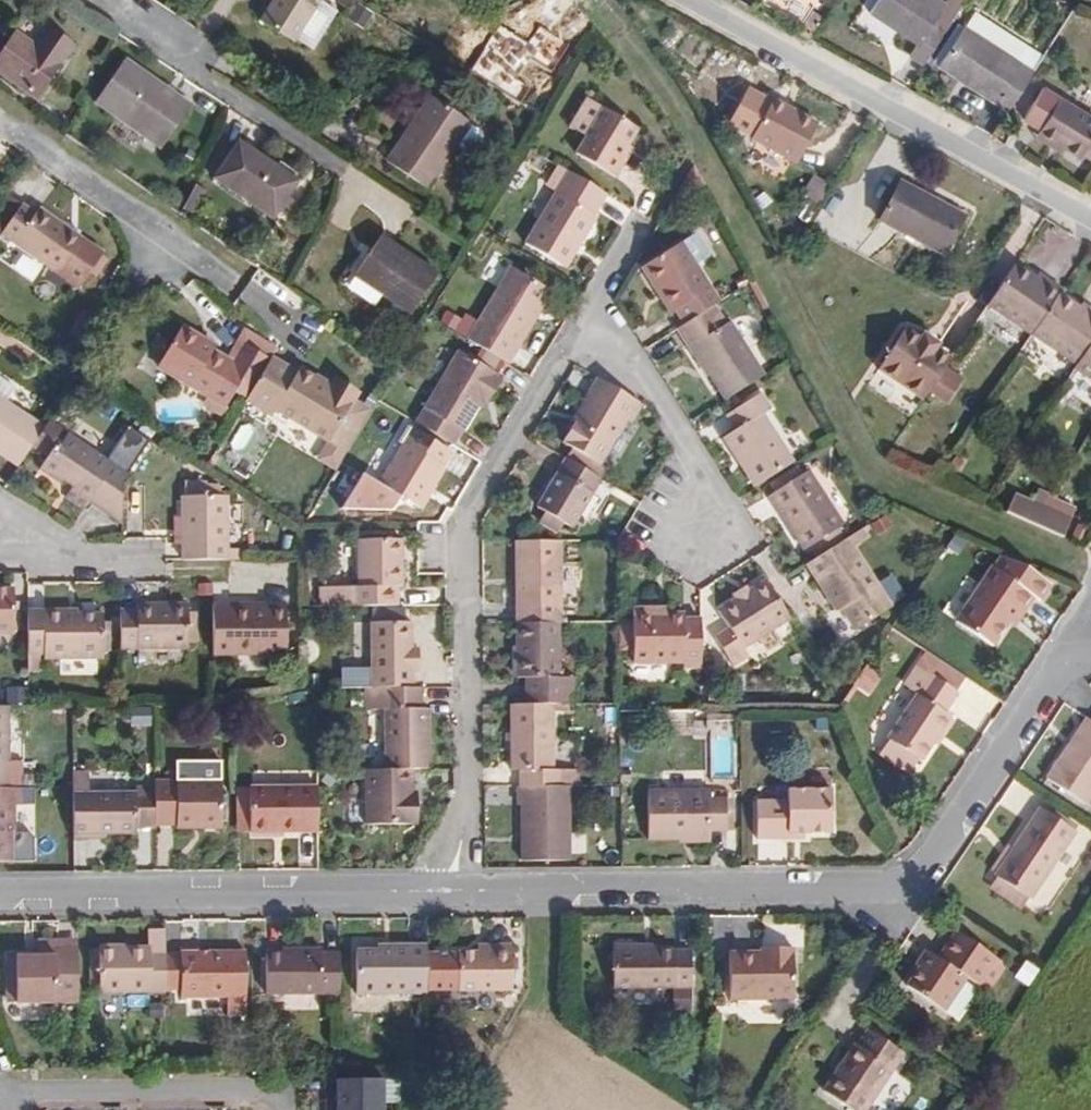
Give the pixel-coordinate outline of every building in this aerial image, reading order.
[(316,0),(269,0),(261,16),(296,37),(316,0)] [(962,0),(944,0),(943,1),(942,0),(873,0),(869,7),(915,38),(907,50),(921,60),(962,0)] [(76,41),(50,25),(38,45),(11,29),(0,47),(0,74),(41,99),(76,41)] [(1006,107),(1031,70),(965,26),(939,63),(960,77),(962,72),(968,77),(965,80),(1006,107)] [(704,43),(689,33),(677,52),(692,62),(704,43)] [(192,103),(123,56),(92,102),(161,148),(192,103)] [(1023,114),(1037,124),(1058,92),(1044,83),(1023,114)] [(1059,90),(1058,92),(1037,124),(1031,133),(1057,150),(1062,141),(1079,152),(1080,150),(1090,156),(1090,157),(1090,111),(1059,90)] [(430,185),(470,119),(427,95),(387,160),(430,185)] [(585,134),(601,105),(585,97),(569,126),(585,134)] [(795,161),(817,124),(770,97),(749,134),(795,161)] [(616,157),(625,140),(635,124),(601,105),(585,134),(576,150),(616,173),(623,160),(616,157)] [(298,176),(240,136),(214,174),(273,215),(298,176)] [(623,160),(632,144),(625,140),(616,157),(623,160)] [(526,243),(559,263),(566,267),(578,247),(594,218),(593,214),(606,194),(566,170),(552,197),(526,243)] [(833,185),(814,173),(801,193),(820,205),(833,185)] [(945,251),(967,209),(903,177),(882,219),(945,251)] [(191,211),(203,187),(194,183),(182,206),(191,211)] [(105,252),(79,234),(81,231),(37,201),(34,206),(21,197),(0,228),(0,230),(83,285),(105,252)] [(411,315),(441,270),(382,230),(352,275),(411,315)] [(718,299),(693,257),(680,235),(639,260),(652,281),(667,306),(673,303),(683,320),(712,303),(718,299)] [(701,259),(688,237),(680,235),(693,257),(701,259)] [(15,267),(34,278),(43,264),(24,252),(15,267)] [(505,361),(549,287),(508,263),(465,337),(505,361)] [(1017,346),(1045,303),(1049,298),(1023,281),(1019,286),(1002,274),(973,318),(1017,346)] [(762,373),(727,317),(722,320),(712,303),(683,320),(675,326),(684,343),(689,340),(724,396),(762,373)] [(1089,335),(1090,332),(1090,326),(1067,311),(1064,315),(1045,303),(1017,346),(1062,376),(1089,335)] [(208,394),(202,405),(220,414),(235,388),(247,395),(271,353),(276,342),(243,325),(227,355),(213,347),(216,342),(184,323),(180,329),(178,328),(157,367),(208,394)] [(946,364),(952,355),(937,346),(937,340),(924,332),(917,335),(902,325),(878,365),(925,396),(929,390),(946,364)] [(1089,335),(1062,376),(1060,379),(1090,400),(1090,337),(1089,335)] [(489,394),(502,372),(459,347),(417,421),(450,441),(460,424),(463,426),(476,403),(483,391),(489,394)] [(363,388),(332,373),(328,381),(271,353),(247,395),(245,400),(271,414),(326,437),(337,418),(360,431),(374,405),(359,397),(363,388)] [(965,376),(946,364),(929,390),(948,403),(965,376)] [(14,384),(0,375),(0,394),(5,397),(14,384)] [(601,459),(623,421),(630,424),(643,402),(595,375),(583,394),(586,396),(563,437),(573,443),(564,458),(598,478),(607,462),(601,459)] [(482,407),(489,394),(483,391),(476,403),(482,407)] [(792,459),(763,410),(771,405),(762,391),(728,410),(736,424),(725,432),(756,482),(792,459)] [(31,445),(46,422),(5,397),(0,394),(0,452),(20,464),(31,445)] [(338,467),(360,431),(337,418),(326,437),(316,453),(338,467)] [(62,443),(68,431),(48,419),(46,422),(31,445),(44,452),(53,437),(62,443)] [(444,467),(442,461),(450,446),(405,421),(396,436),(403,441),(379,483),(397,493),(420,507),(444,467)] [(128,473),(68,431),(62,443),(53,437),(44,452),(37,466),(69,485),(64,498),(81,509),(90,501),(121,524),(122,478),(128,473)] [(568,524),(598,478),(564,458),(536,505),(543,510),(560,520),(568,524)] [(397,493),(379,483),(359,470),(342,501),(388,505),(397,493)] [(842,521),(809,471),(770,496),(791,527),(796,523),(809,543),(815,539),(822,551),(843,537),(835,525),(842,521)] [(226,561),(227,491),(219,491),(219,482),(184,482),(184,490),(180,491),(180,561),(226,561)] [(1033,502),(1046,508),(1051,495),(1039,489),(1033,502)] [(1071,519),(1046,508),(1033,502),(1015,495),(1007,513),(1062,537),(1071,519)] [(1051,495),(1046,508),(1071,519),(1076,506),(1051,495)] [(555,529),(560,520),(543,510),(538,519),(555,529)] [(874,530),(868,520),(852,531),(859,540),(874,530)] [(809,543),(796,523),(791,527),(804,546),(809,543)] [(953,530),(943,548),(959,556),(968,538),(953,530)] [(884,577),(859,540),(852,531),(843,537),(822,551),(813,557),(844,604),(849,601),(863,623),(895,602),(881,580),(884,577)] [(401,583),(400,535),(358,535),(358,581),(316,582),(316,603),(398,603),(398,583),(401,583)] [(560,622),(558,539),(513,540),(514,622),(558,622),(560,622)] [(1040,592),(1050,577),(1025,561),(1001,552),(995,562),(993,560),(959,614),(993,637),(1008,615),(1015,619),(1034,589),(1040,592)] [(747,645),(796,616),(773,578),(754,588),(750,582),(731,593),(735,600),(722,607),(732,625),(719,633),(736,662),(752,652),(747,645)] [(8,588),(0,588),(0,633),(9,633),(8,588)] [(284,652),(285,606),(244,605),(244,600),(215,599),(214,651),(284,652)] [(187,646),(187,600),(136,600),(136,610),(120,610),(121,647),(187,646)] [(699,664),(700,616),(682,616),(683,609),(665,609),(665,605),(632,605),(632,658),(682,659),(682,664),(699,664)] [(101,659),(101,616),(61,616),(61,609),(24,608),(24,653),(41,653),(41,658),(101,659)] [(421,658),(420,636),(412,636),(412,615),(369,615),(369,668),(351,668),(351,681),(364,681),(413,681),(412,658),(421,658)] [(560,673),(558,622),(514,622),(515,675),(525,675),(525,702),(554,702),(563,702),(562,673),(560,673)] [(945,679),(956,662),(926,643),(915,660),(927,668),(945,679)] [(916,685),(927,668),(915,660),(905,674),(909,677),(909,680),(916,685)] [(883,672),(867,664),(855,684),(871,693),(883,672)] [(942,706),(955,686),(945,679),(927,668),(916,685),(886,729),(889,731),(919,750),(923,752),(948,710),(942,706)] [(430,763),(430,702),(424,703),(424,680),(413,681),(364,681),(364,705),(384,705),(385,764),(412,763),(430,763)] [(556,764),(554,702),(525,702),(511,702),(512,765),(518,766),(518,785),(569,785),(576,785),(576,765),(556,764)] [(1090,792),(1090,723),(1084,719),(1045,777),(1084,803),(1090,792)] [(919,750),(889,731),(879,744),(911,764),(919,750)] [(19,781),(19,757),(3,757),(4,781),(15,781),(19,781)] [(221,825),(222,758),(174,759),(174,779),(156,779),(156,785),(156,820),(178,820),(178,825),(221,825)] [(412,796),(412,763),(385,764),(364,764),(365,816),(416,815),(415,795),(412,796)] [(130,823),(130,792),(88,792),(88,771),(70,771),(70,792),(70,831),(130,832),(130,823)] [(831,831),(832,781),(788,780),(788,797),(758,797),(758,836),(803,837),(804,831),(831,831)] [(12,797),(20,797),(19,781),(15,781),(4,781),(0,781),(0,858),(12,858),(12,797)] [(321,830),(320,781),(250,782),(251,825),(251,836),(281,835),(281,830),(321,830)] [(251,825),(250,782),(235,782),(236,825),(251,825)] [(156,820),(156,785),(130,785),(130,792),(130,823),(156,823),(156,820)] [(570,856),(569,785),(518,785),(518,800),(522,800),(523,855),(570,856)] [(727,827),(726,795),(709,795),(709,786),(651,787),(652,837),(711,836),(711,827),(727,827)] [(1040,805),(1015,841),(1011,839),(991,869),(995,871),(993,874),(996,875),(1029,897),(1030,898),(1077,829),(1040,805)] [(31,858),(31,830),(13,830),(12,858),(31,858)] [(1029,897),(996,875),(987,887),(1020,909),(1029,897)] [(990,991),(1009,963),(956,927),(937,955),(923,946),(914,959),(920,963),(904,987),(942,1013),(967,976),(990,991)] [(160,949),(160,928),(143,928),(143,945),(145,945),(145,949),(160,949)] [(513,985),(513,937),(491,937),(491,945),(452,945),(452,985),(513,985)] [(421,986),(421,938),(387,939),(387,943),(351,944),(352,986),(421,986)] [(794,1001),(793,942),(771,943),(771,950),(731,951),(732,1002),(794,1001)] [(691,984),(690,948),(656,949),(656,943),(612,944),(613,986),(691,984)] [(75,998),(74,944),(56,945),(56,955),(39,954),(14,955),(15,998),(75,998)] [(56,955),(56,945),(39,945),(39,954),(56,955)] [(97,988),(97,945),(88,945),(87,988),(97,988)] [(161,984),(160,953),(160,949),(145,949),(145,945),(143,945),(97,945),(97,988),(161,987),(161,984)] [(335,989),(335,951),(320,951),(320,945),(288,946),(289,952),(263,953),(264,989),(335,989)] [(244,991),(244,950),(179,950),(179,953),(160,953),(161,984),(180,984),(180,991),(224,990),(244,991)] [(244,1014),(244,991),(224,990),(225,1013),(244,1014)] [(163,1002),(149,1003),(149,1017),(164,1016),(163,1002)] [(904,1053),(863,1027),(818,1097),(839,1109),(866,1109),(904,1053)] [(383,1076),(337,1075),(336,1109),(383,1109),(383,1076)]
